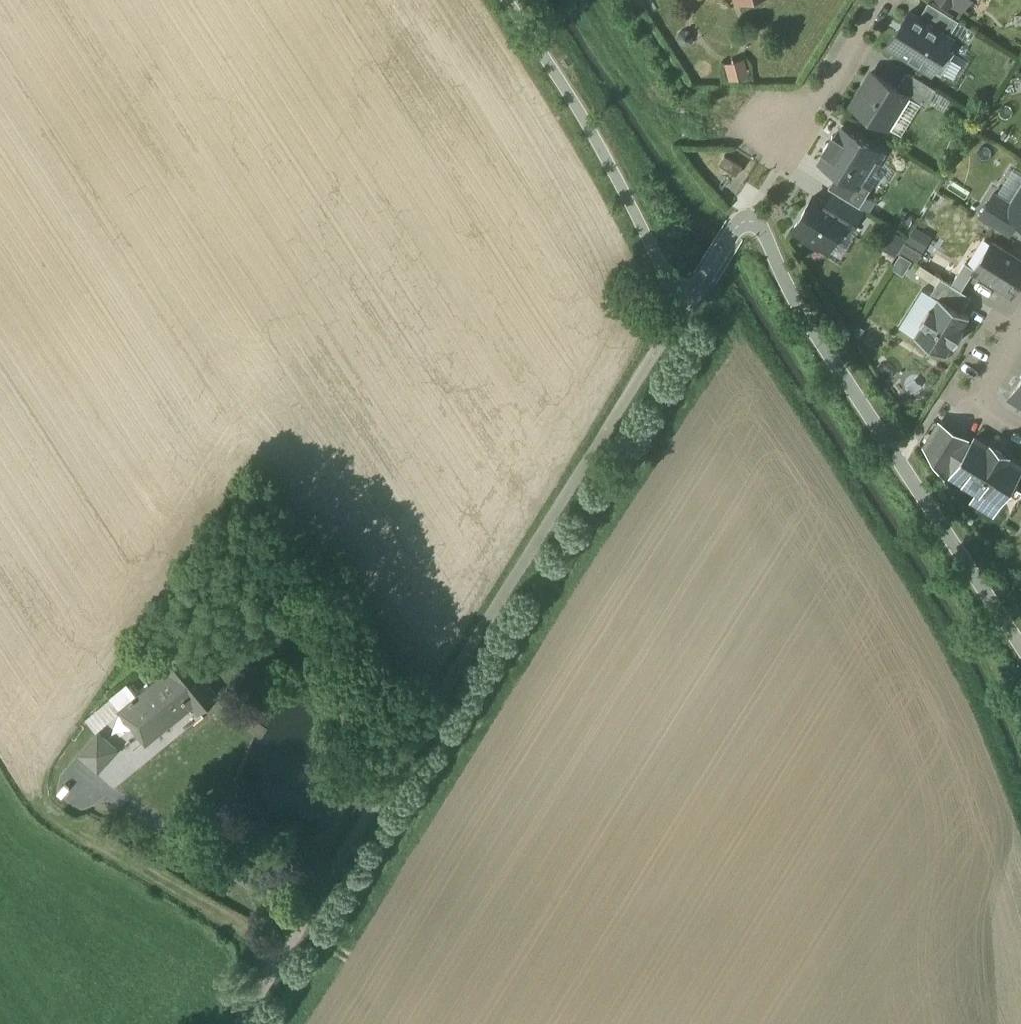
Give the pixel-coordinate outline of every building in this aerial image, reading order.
[(958,12),(965,0),(938,0),(958,12)] [(908,10),(884,50),(932,78),(956,39),(908,10)] [(727,77),(747,73),(743,56),(723,60),(727,77)] [(897,90),(867,71),(844,106),(885,132),(908,97),(897,90)] [(932,92),(907,75),(897,90),(908,97),(923,106),(932,92)] [(883,155),(838,127),(818,160),(838,171),(864,187),(883,155)] [(864,187),(838,171),(829,186),(860,205),(869,190),(864,187)] [(1007,212),(1020,220),(1020,190),(1013,203),(1007,212)] [(1011,235),(1020,220),(1007,212),(1013,203),(994,192),(979,216),(1011,235)] [(789,230),(823,252),(844,221),(809,198),(789,230)] [(891,266),(902,271),(910,255),(918,259),(931,233),(911,223),(891,266)] [(894,230),(885,247),(894,253),(904,235),(894,230)] [(970,270),(1017,300),(1020,293),(1020,260),(988,241),(970,270)] [(928,294),(937,300),(960,315),(971,297),(939,277),(928,294)] [(960,315),(937,300),(915,335),(946,354),(968,319),(960,315)] [(1007,399),(1020,407),(1020,377),(1007,399)] [(976,434),(951,473),(977,489),(971,498),(994,512),(1020,468),(1020,462),(976,434)] [(188,654),(119,709),(146,743),(193,707),(198,714),(221,696),(188,654)] [(98,773),(120,748),(99,729),(77,754),(98,773)]
